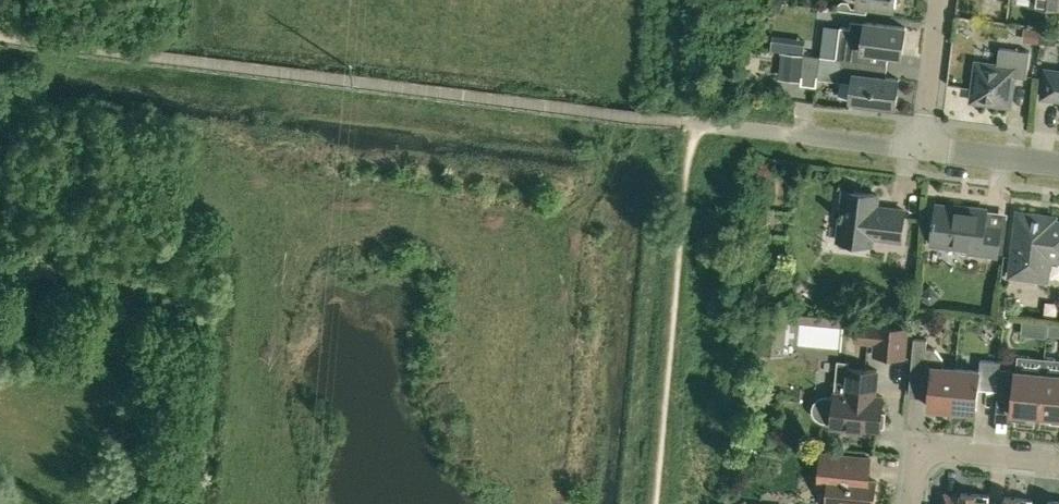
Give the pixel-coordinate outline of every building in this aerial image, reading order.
[(857,3),(895,8),(896,0),(857,0),(857,3)] [(836,58),(842,59),(862,61),(864,49),(865,49),(866,48),(887,51),(889,53),(902,55),(906,27),(865,22),(863,34),(840,31),(836,58)] [(1024,27),(1023,41),(1039,43),(1041,29),(1024,27)] [(1055,44),(1057,30),(1043,28),(1041,43),(1055,44)] [(796,53),(797,43),(765,39),(764,49),(796,53)] [(976,62),(972,94),(978,102),(1010,106),(1014,76),(1027,78),(1030,52),(999,48),(997,65),(976,62)] [(804,54),(800,84),(816,86),(819,56),(804,54)] [(862,61),(842,59),(839,80),(852,81),(850,99),(896,105),(899,79),(880,77),(882,64),(862,61)] [(1045,69),(1042,97),(1058,99),(1058,71),(1045,69)] [(878,195),(853,192),(852,206),(842,205),(841,211),(840,211),(839,217),(841,217),(838,240),(871,245),(872,237),(901,241),(905,210),(876,207),(878,195)] [(934,224),(931,242),(969,247),(968,253),(997,257),(998,253),(1002,253),(1008,211),(966,206),(966,210),(936,206),(934,218),(933,218),(932,224),(934,224)] [(1048,221),(1047,222),(1040,217),(1041,216),(1041,215),(1018,212),(1010,275),(1043,279),(1045,260),(1049,258),(1058,260),(1058,222),(1048,221)] [(907,328),(857,324),(856,341),(875,343),(874,352),(905,355),(907,328)] [(1057,336),(1058,325),(1049,324),(1048,335),(1057,336)] [(914,338),(911,374),(923,376),(931,384),(928,407),(940,408),(944,412),(952,413),(956,368),(942,367),(943,358),(935,349),(926,348),(927,339),(914,338)] [(976,411),(978,393),(979,381),(999,383),(1000,369),(1000,361),(981,359),(979,370),(956,368),(952,413),(960,414),(964,410),(976,411)] [(824,421),(832,422),(831,426),(849,428),(848,431),(863,433),(863,429),(880,431),(881,427),(884,427),(885,413),(882,412),(883,397),(875,396),(878,370),(849,368),(849,362),(838,361),(834,397),(826,396),(824,396),(822,397),(820,398),(819,399),(817,400),(816,402),(815,403),(814,405),(814,407),(814,409),(814,411),(815,413),(815,415),(816,416),(818,418),(819,419),(821,420),(823,421),(824,421)] [(1013,403),(1011,419),(1026,420),(1027,414),(1039,415),(1043,373),(1000,369),(999,383),(997,398),(1009,399),(1013,403)] [(1039,415),(1052,416),(1051,422),(1058,423),(1058,374),(1043,373),(1039,415)] [(876,481),(868,480),(870,458),(822,454),(820,477),(829,478),(827,503),(873,503),(876,481)] [(988,503),(989,495),(961,492),(960,495),(944,493),(943,503),(988,503)]
